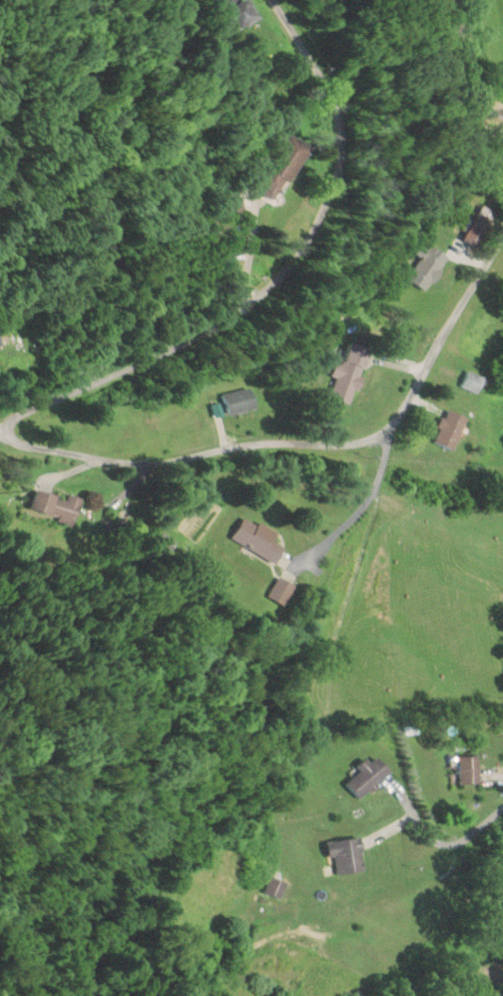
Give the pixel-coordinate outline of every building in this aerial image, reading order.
[(247,0),(241,0),(227,11),(242,31),(260,18),(247,0)] [(313,148),(287,134),(259,184),(285,198),(313,148)] [(428,291),(448,258),(420,242),(400,275),(428,291)] [(370,351),(348,344),(331,398),(353,405),(370,351)] [(462,386),(478,394),(485,377),(469,370),(462,386)] [(256,409),(250,388),(223,396),(229,417),(256,409)] [(467,417),(446,409),(434,442),(454,450),(467,417)] [(29,510),(75,524),(83,499),(69,495),(68,499),(35,489),(29,510)] [(277,562),(284,548),(273,542),(277,533),(243,516),(232,538),(277,562)] [(459,785),(480,785),(480,756),(459,756),(459,785)] [(357,767),(361,772),(347,783),(360,799),(392,773),(379,757),(371,763),(368,759),(357,767)] [(339,874),(364,871),(360,838),(328,843),(330,859),(337,858),(339,874)] [(282,899),(288,882),(271,876),(265,893),(282,899)]
